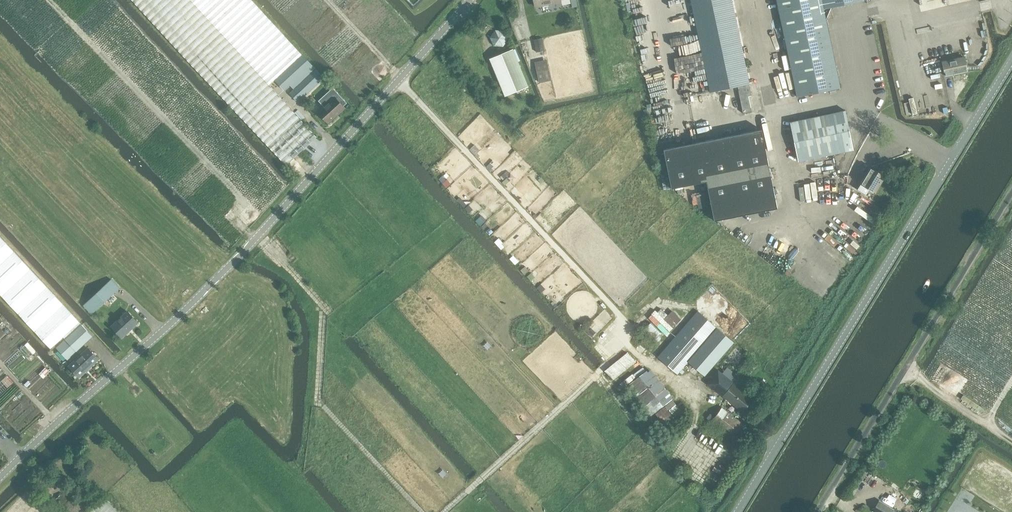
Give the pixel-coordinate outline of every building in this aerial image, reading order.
[(153,22),(220,94),(285,165),(285,164),(316,136),(269,85),(275,80),(302,55),(252,0),(132,0),(153,22)] [(710,92),(737,86),(743,113),(751,111),(750,108),(748,96),(752,95),(744,60),(732,0),(691,0),(710,92)] [(797,97),(840,87),(824,9),(854,2),(864,0),(777,0),(797,97)] [(502,46),(508,39),(504,31),(495,30),(490,38),(494,45),(502,46)] [(542,38),(534,39),(536,52),(545,50),(542,38)] [(505,96),(528,86),(512,49),(489,58),(505,96)] [(302,55),(275,80),(285,90),(290,85),(294,89),(302,98),(324,78),(302,54),(302,55)] [(945,77),(967,72),(964,56),(942,61),(945,77)] [(547,59),(535,62),(539,83),(551,80),(547,59)] [(324,106),(318,112),(328,123),(345,108),(343,106),(347,103),(333,87),(318,101),(324,106)] [(798,161),(853,150),(845,110),(790,122),(798,161)] [(663,148),(671,188),(706,180),(713,220),(777,208),(760,128),(668,147),(663,148)] [(119,288),(111,279),(1,161),(0,162),(0,217),(83,306),(91,314),(119,288)] [(875,193),(885,176),(870,167),(860,184),(875,193)] [(63,337),(65,339),(56,347),(67,360),(92,336),(81,323),(80,324),(0,238),(0,294),(51,349),(63,337)] [(122,338),(138,322),(126,310),(110,325),(122,338)] [(674,337),(657,357),(672,369),(677,373),(687,362),(704,376),(708,372),(733,342),(697,311),(681,330),(674,337)] [(656,343),(660,338),(658,335),(660,333),(650,323),(643,330),(656,343)] [(79,377),(99,359),(87,347),(68,365),(79,377)] [(709,381),(706,384),(743,413),(754,399),(738,387),(743,381),(743,380),(726,368),(722,373),(718,369),(712,376),(709,381)] [(652,379),(646,372),(624,387),(649,417),(673,398),(666,388),(665,389),(655,377),(652,379)] [(732,437),(743,424),(721,407),(711,420),(732,437)] [(872,511),(874,511),(892,511),(894,509),(879,500),(872,511)]
